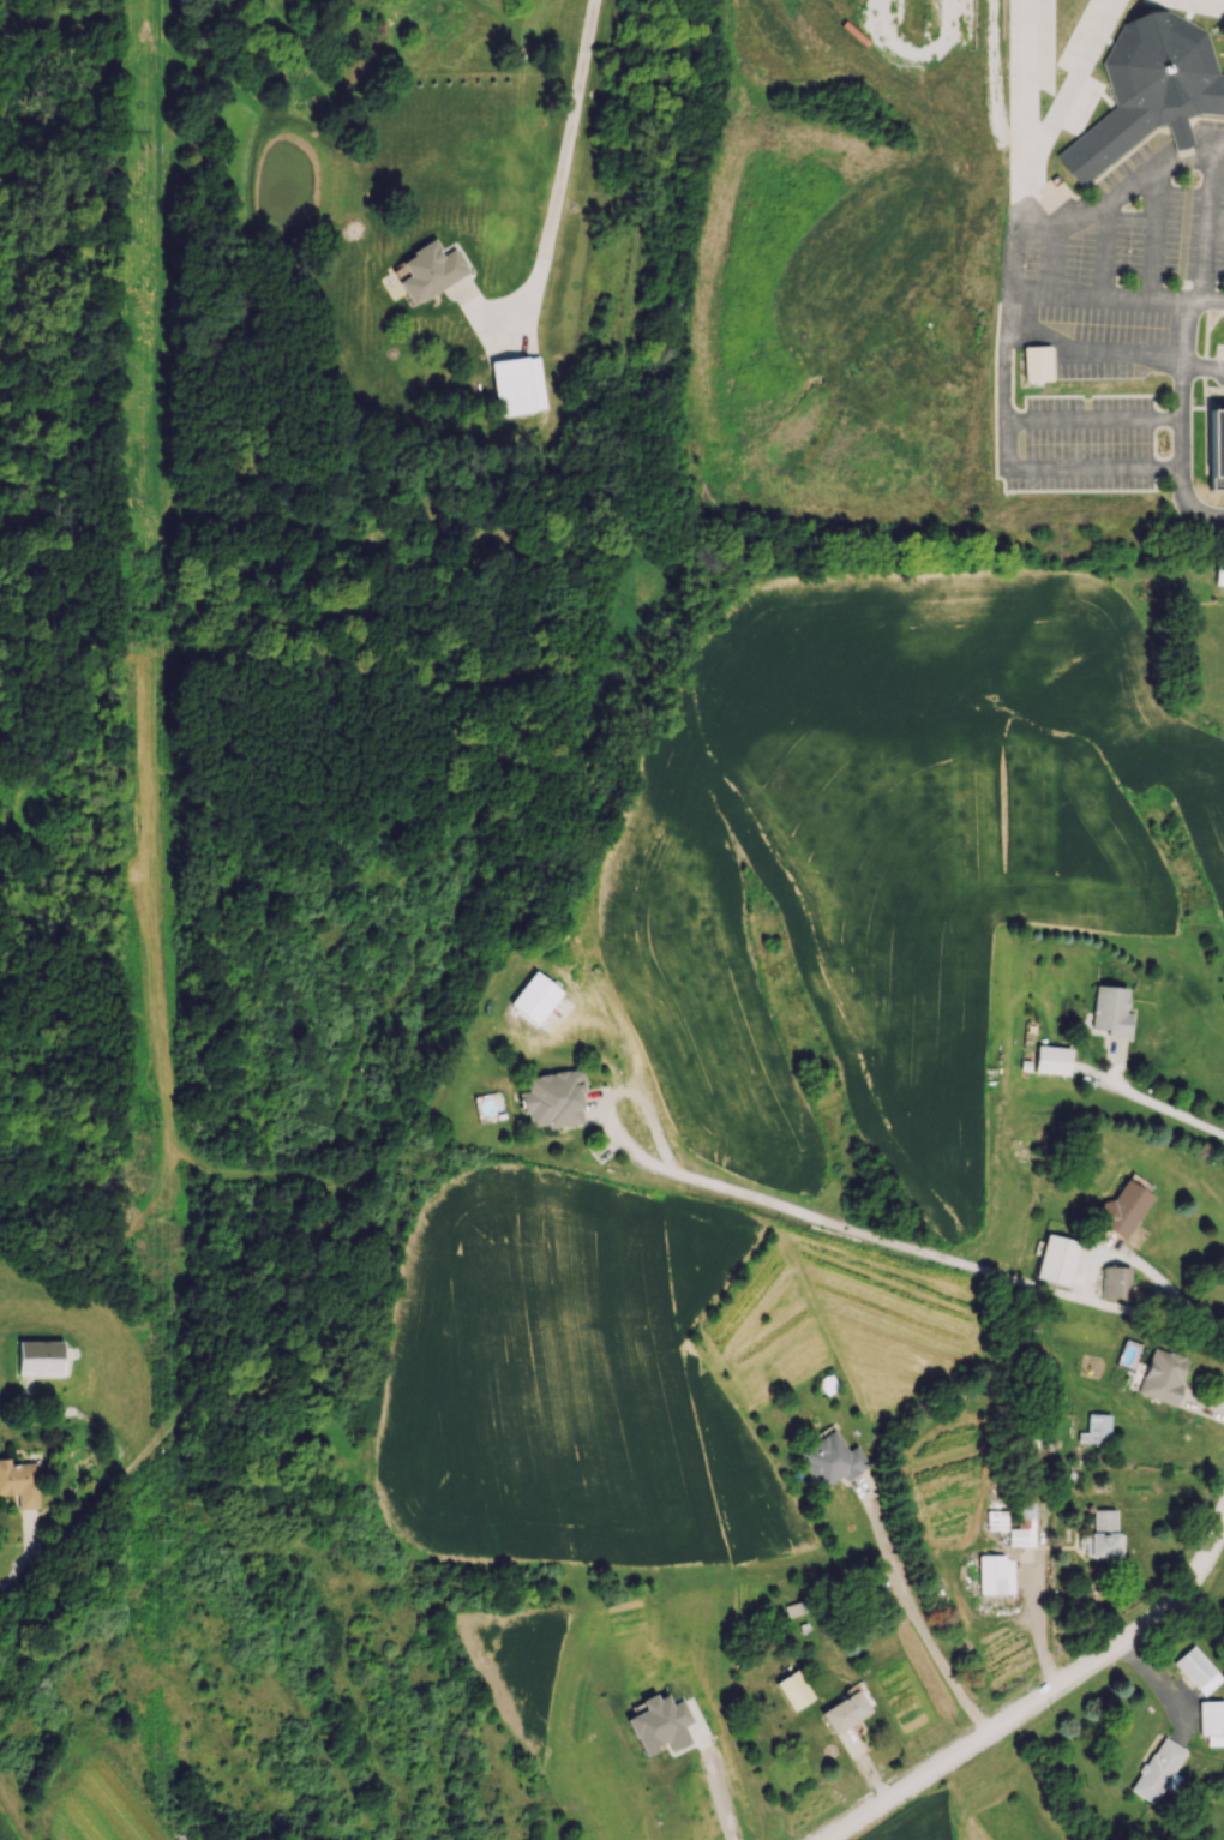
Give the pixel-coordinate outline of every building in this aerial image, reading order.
[(1217,72),(1202,26),(1159,6),(1120,23),(1103,61),(1114,107),(1055,155),(1080,186),(1153,127),(1165,124),(1172,149),(1184,146),(1193,145),(1186,119),(1196,114),(1223,117),(1223,73),(1217,72)] [(469,274),(455,247),(442,254),(435,240),(399,259),(407,276),(398,281),(410,305),(469,274)] [(1049,346),(1022,347),(1023,381),(1050,380),(1049,346)] [(540,356),(490,361),(495,415),(545,410),(540,356)] [(1206,409),(1223,409),(1223,490),(1206,491),(1206,409)] [(1223,585),(1223,555),(1215,555),(1214,585),(1223,585)] [(535,1025),(561,992),(533,970),(507,1003),(535,1025)] [(1127,988),(1093,986),(1091,1028),(1106,1029),(1105,1035),(1128,1037),(1129,1013),(1125,1012),(1127,988)] [(1034,1073),(1068,1074),(1069,1047),(1035,1046),(1034,1073)] [(585,1122),(577,1068),(524,1076),(526,1091),(519,1092),(524,1127),(544,1124),(544,1128),(585,1122)] [(1124,1240),(1151,1196),(1125,1179),(1110,1202),(1104,1198),(1091,1219),(1124,1240)] [(1069,1286),(1078,1241),(1044,1234),(1034,1279),(1069,1286)] [(1128,1298),(1129,1267),(1102,1266),(1101,1297),(1128,1298)] [(62,1341),(18,1340),(17,1374),(61,1375),(62,1341)] [(1136,1393),(1174,1406),(1181,1385),(1178,1384),(1187,1358),(1152,1347),(1136,1393)] [(1077,1432),(1077,1441),(1108,1443),(1109,1414),(1087,1413),(1086,1432),(1077,1432)] [(796,1452),(818,1489),(841,1476),(843,1480),(868,1466),(856,1445),(846,1451),(834,1429),(796,1452)] [(35,1462),(8,1463),(8,1458),(0,1458),(0,1495),(17,1494),(17,1508),(37,1507),(35,1462)] [(1008,1546),(1034,1545),(1033,1499),(1018,1499),(1018,1528),(1008,1528),(1008,1546)] [(1115,1509),(1092,1510),(1093,1533),(1081,1533),(1081,1557),(1121,1556),(1121,1535),(1115,1535),(1115,1509)] [(1005,1510),(986,1510),(986,1530),(1006,1530),(1005,1510)] [(977,1556),(978,1593),(1013,1593),(1012,1555),(977,1556)] [(1190,1644),(1222,1682),(1202,1697),(1171,1660),(1190,1644)] [(775,1680),(789,1710),(812,1699),(798,1670),(775,1680)] [(819,1712),(832,1735),(871,1712),(857,1690),(819,1712)] [(627,1717),(640,1753),(667,1743),(669,1750),(690,1742),(683,1725),(691,1722),(682,1699),(670,1704),(666,1695),(656,1698),(655,1695),(631,1704),(634,1714),(627,1717)] [(1223,1700),(1223,1717),(1223,1734),(1206,1736),(1200,1736),(1198,1701),(1223,1700)] [(1223,1734),(1223,1745),(1206,1746),(1206,1736),(1223,1734)] [(1163,1737),(1187,1752),(1175,1772),(1183,1776),(1172,1794),(1162,1787),(1151,1804),(1129,1790),(1163,1737)]
